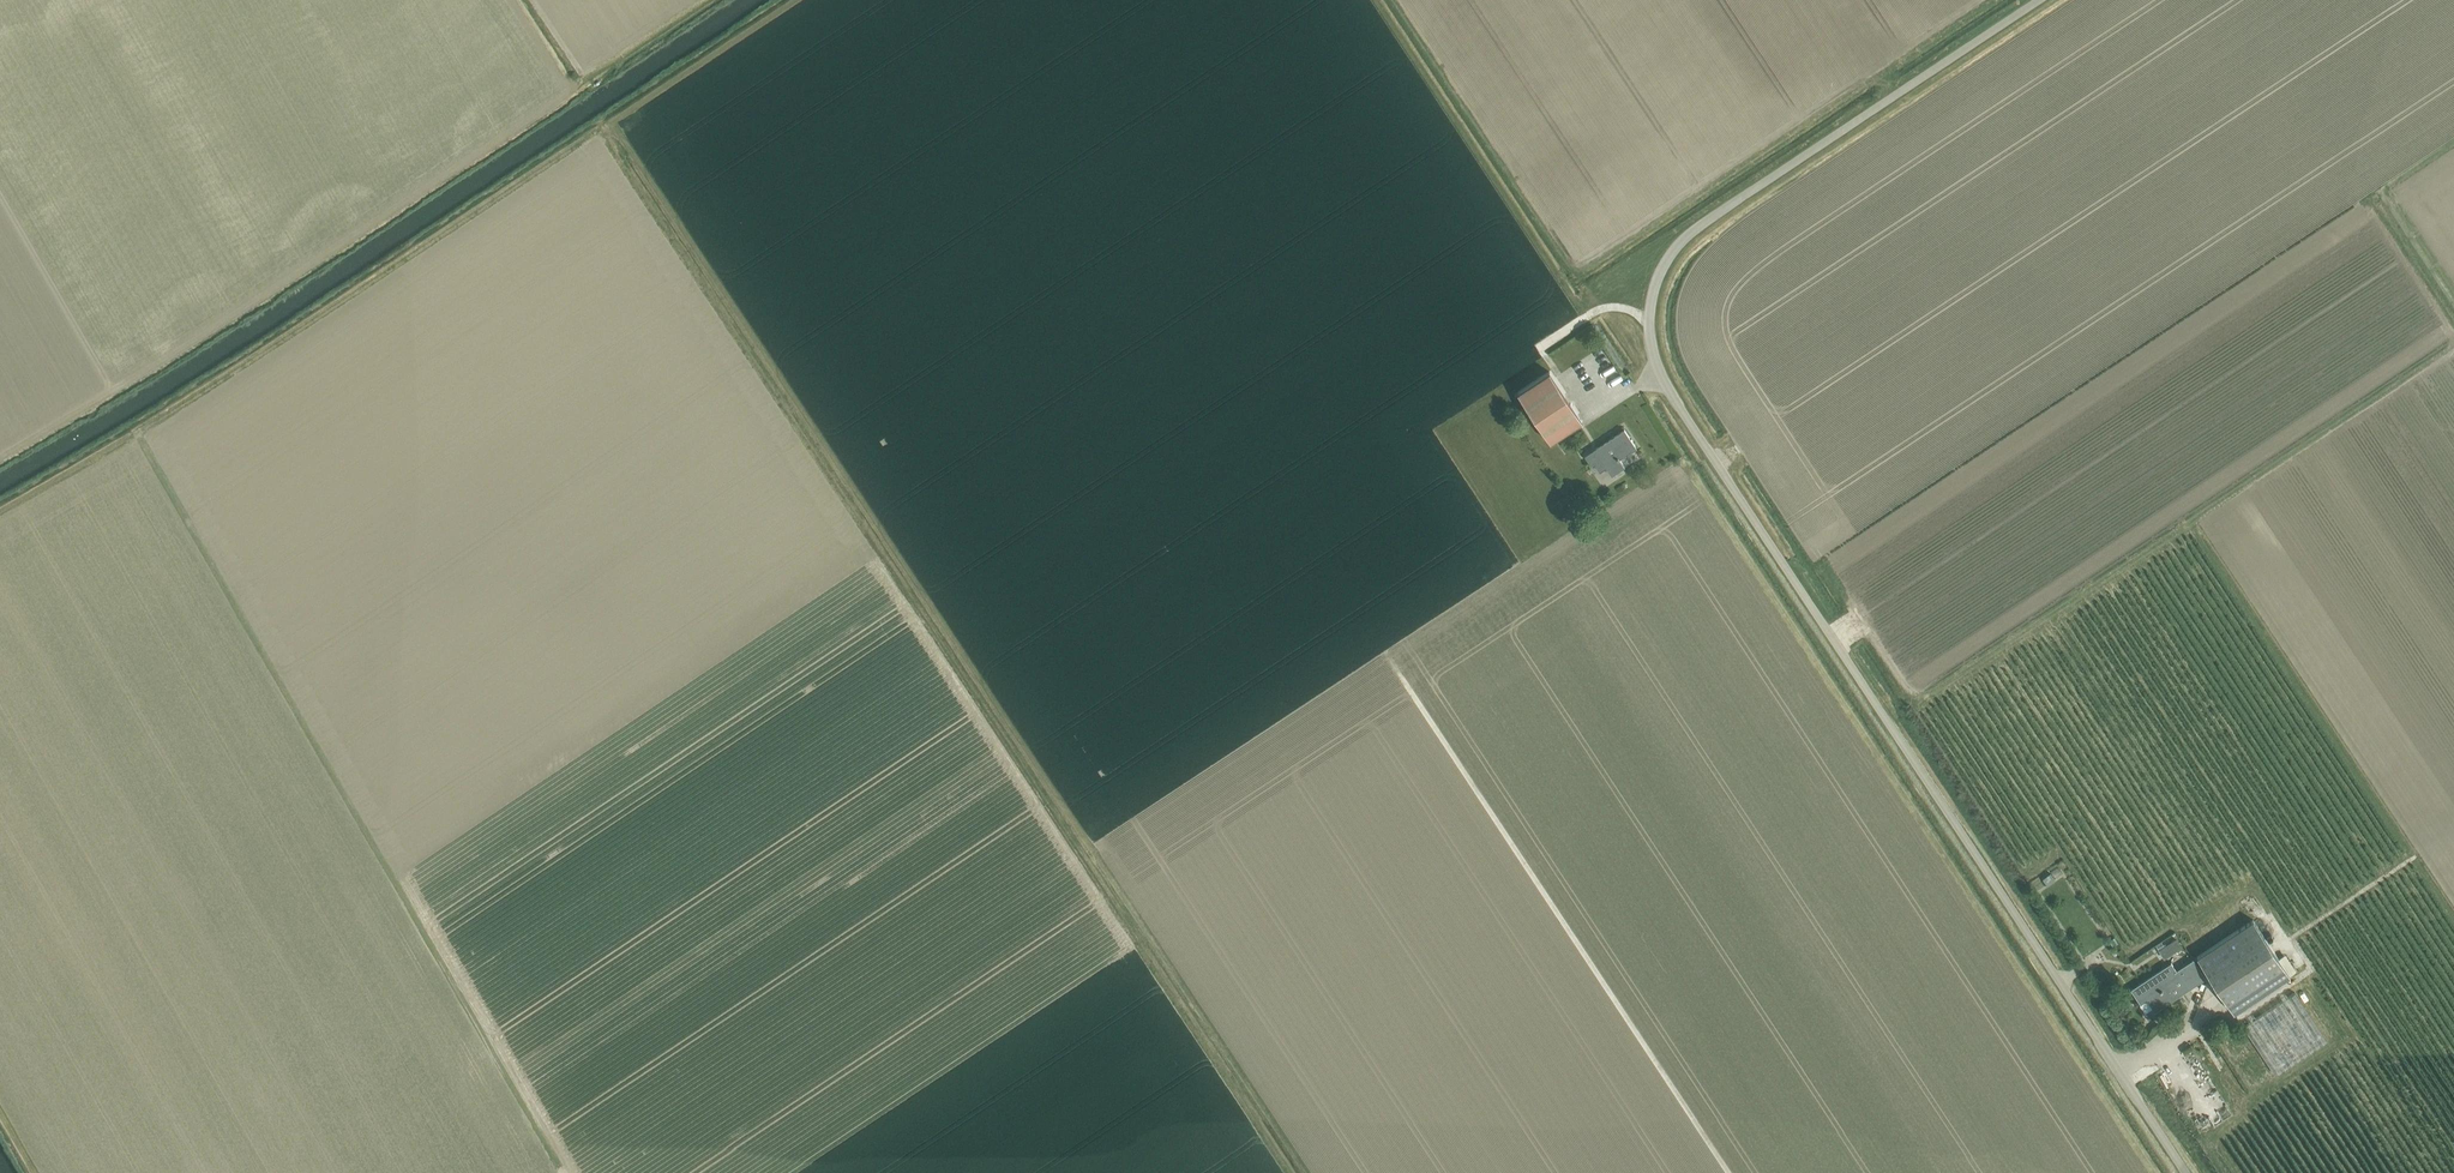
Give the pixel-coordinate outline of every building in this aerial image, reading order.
[(1592,345),(1586,347),(1591,361),(1596,359),(1592,345)] [(1600,347),(1595,349),(1599,359),(1604,357),(1600,347)] [(1577,371),(1583,370),(1581,364),(1589,362),(1586,350),(1572,353),(1577,371)] [(1560,365),(1551,373),(1564,388),(1573,380),(1560,365)] [(1550,441),(1581,420),(1549,371),(1517,392),(1550,441)] [(1619,459),(1636,447),(1624,429),(1596,448),(1597,451),(1587,458),(1592,466),(1594,465),(1599,472),(1608,466),(1613,473),(1624,466),(1619,459)] [(2232,895),(2239,910),(2254,904),(2248,888),(2232,895)] [(2253,921),(2196,957),(2232,1013),(2289,976),(2253,921)] [(2096,947),(2102,945),(2098,931),(2092,933),(2096,947)] [(2140,982),(2140,983),(2131,989),(2130,988),(2130,989),(2139,1003),(2140,1003),(2139,1002),(2145,998),(2154,1011),(2188,988),(2171,962),(2140,982)] [(2294,995),(2242,1028),(2273,1076),(2325,1043),(2294,995)] [(2208,1068),(2209,1064),(2212,1065),(2215,1057),(2200,1052),(2196,1064),(2208,1068)]
